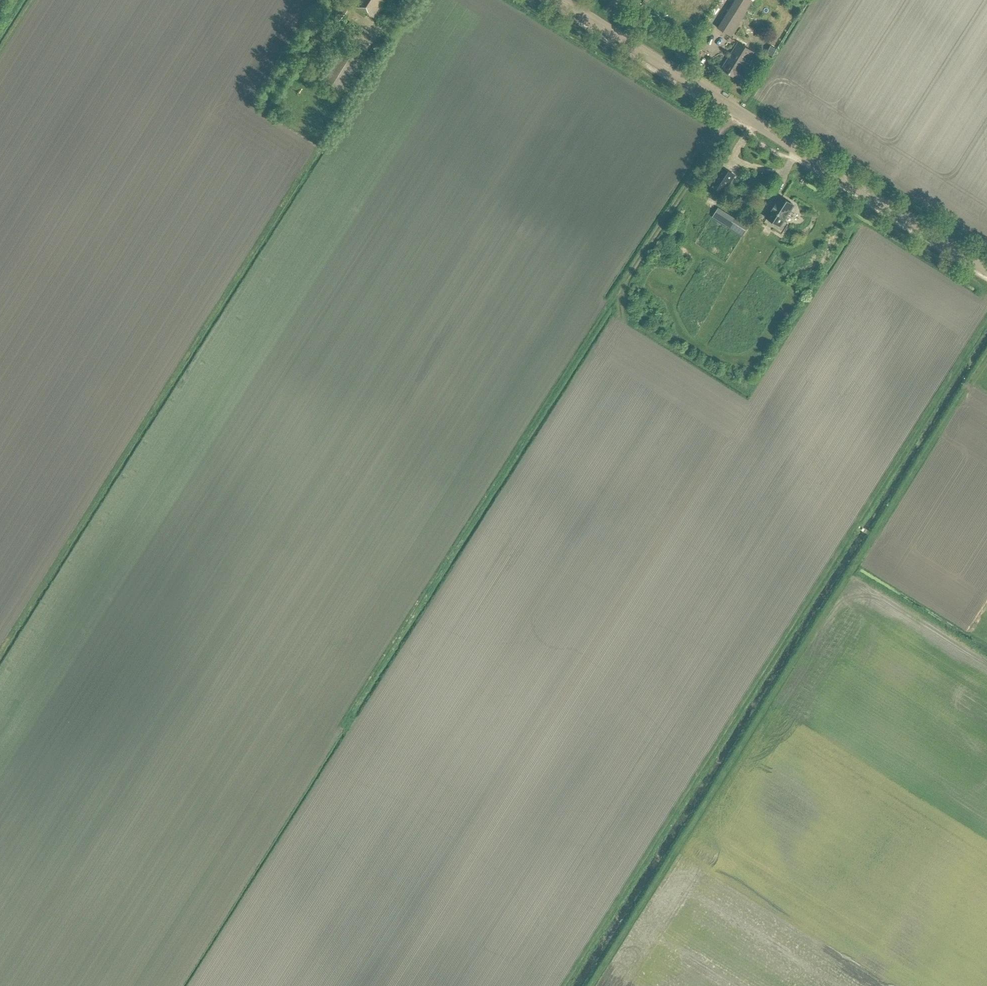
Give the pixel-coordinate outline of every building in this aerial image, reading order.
[(349,1),(348,0),(327,0),(319,12),(337,23),(351,2),(380,21),(388,8),(384,6),(387,0),(349,0),(349,1)] [(731,36),(753,2),(750,0),(735,0),(718,28),(731,36)] [(742,79),(748,69),(744,67),(754,52),(738,42),(721,68),(733,76),(734,74),(742,79)] [(771,46),(767,53),(773,56),(777,49),(771,46)] [(770,66),(772,63),(756,53),(754,56),(770,66)] [(721,198),(735,176),(722,168),(708,190),(721,198)] [(766,218),(769,219),(781,227),(794,207),(779,197),(775,205),(772,211),(771,210),(766,218)] [(691,203),(688,207),(698,212),(700,208),(691,203)] [(749,227),(735,218),(730,226),(744,234),(749,227)] [(766,220),(760,231),(766,234),(772,224),(766,220)] [(725,240),(729,235),(716,225),(712,230),(725,240)]
